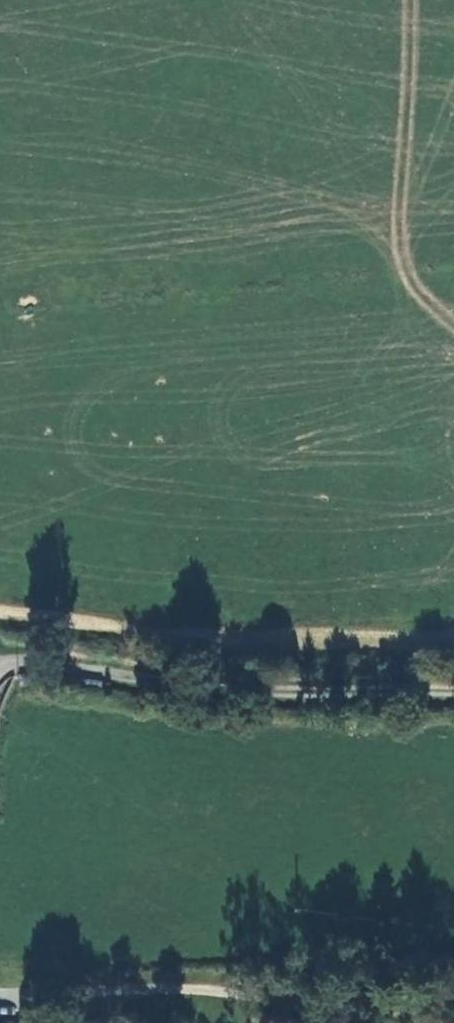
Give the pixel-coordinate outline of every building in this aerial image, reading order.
[(10,1011),(0,1012),(0,1022),(11,1022),(10,1011)]
